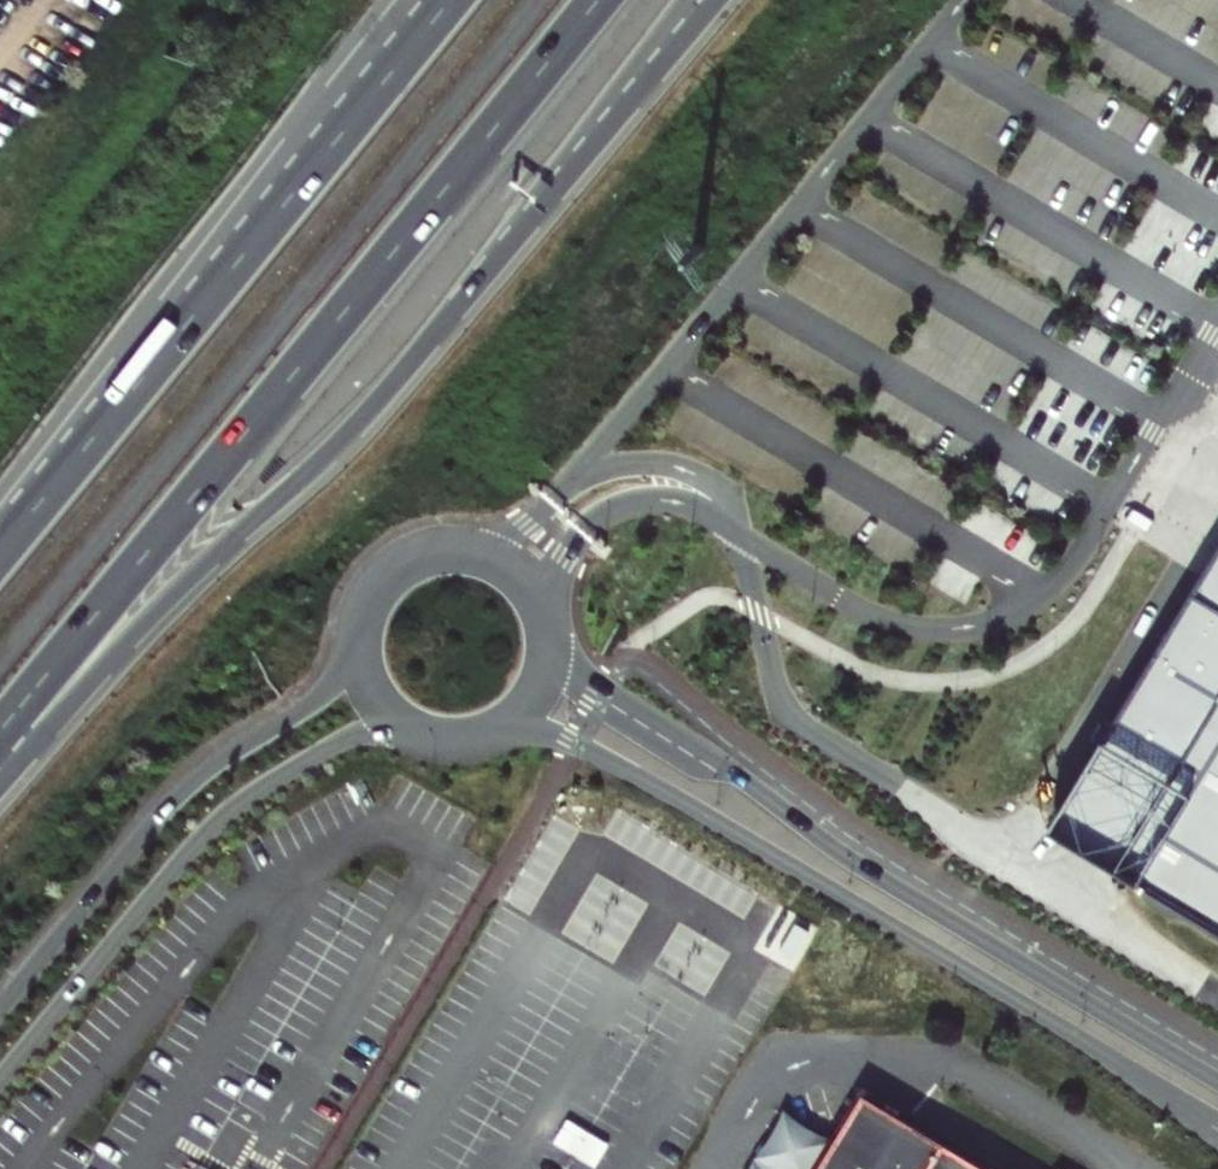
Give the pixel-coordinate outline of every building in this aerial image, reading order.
[(1072,801),(1217,882),(1217,555),(1072,801)] [(819,1168),(1003,1168),(866,1088),(840,1133),(819,1168)] [(840,1133),(788,1103),(749,1168),(819,1168),(840,1133)] [(1059,1168),(1080,1168),(1065,1160),(1059,1168)]
